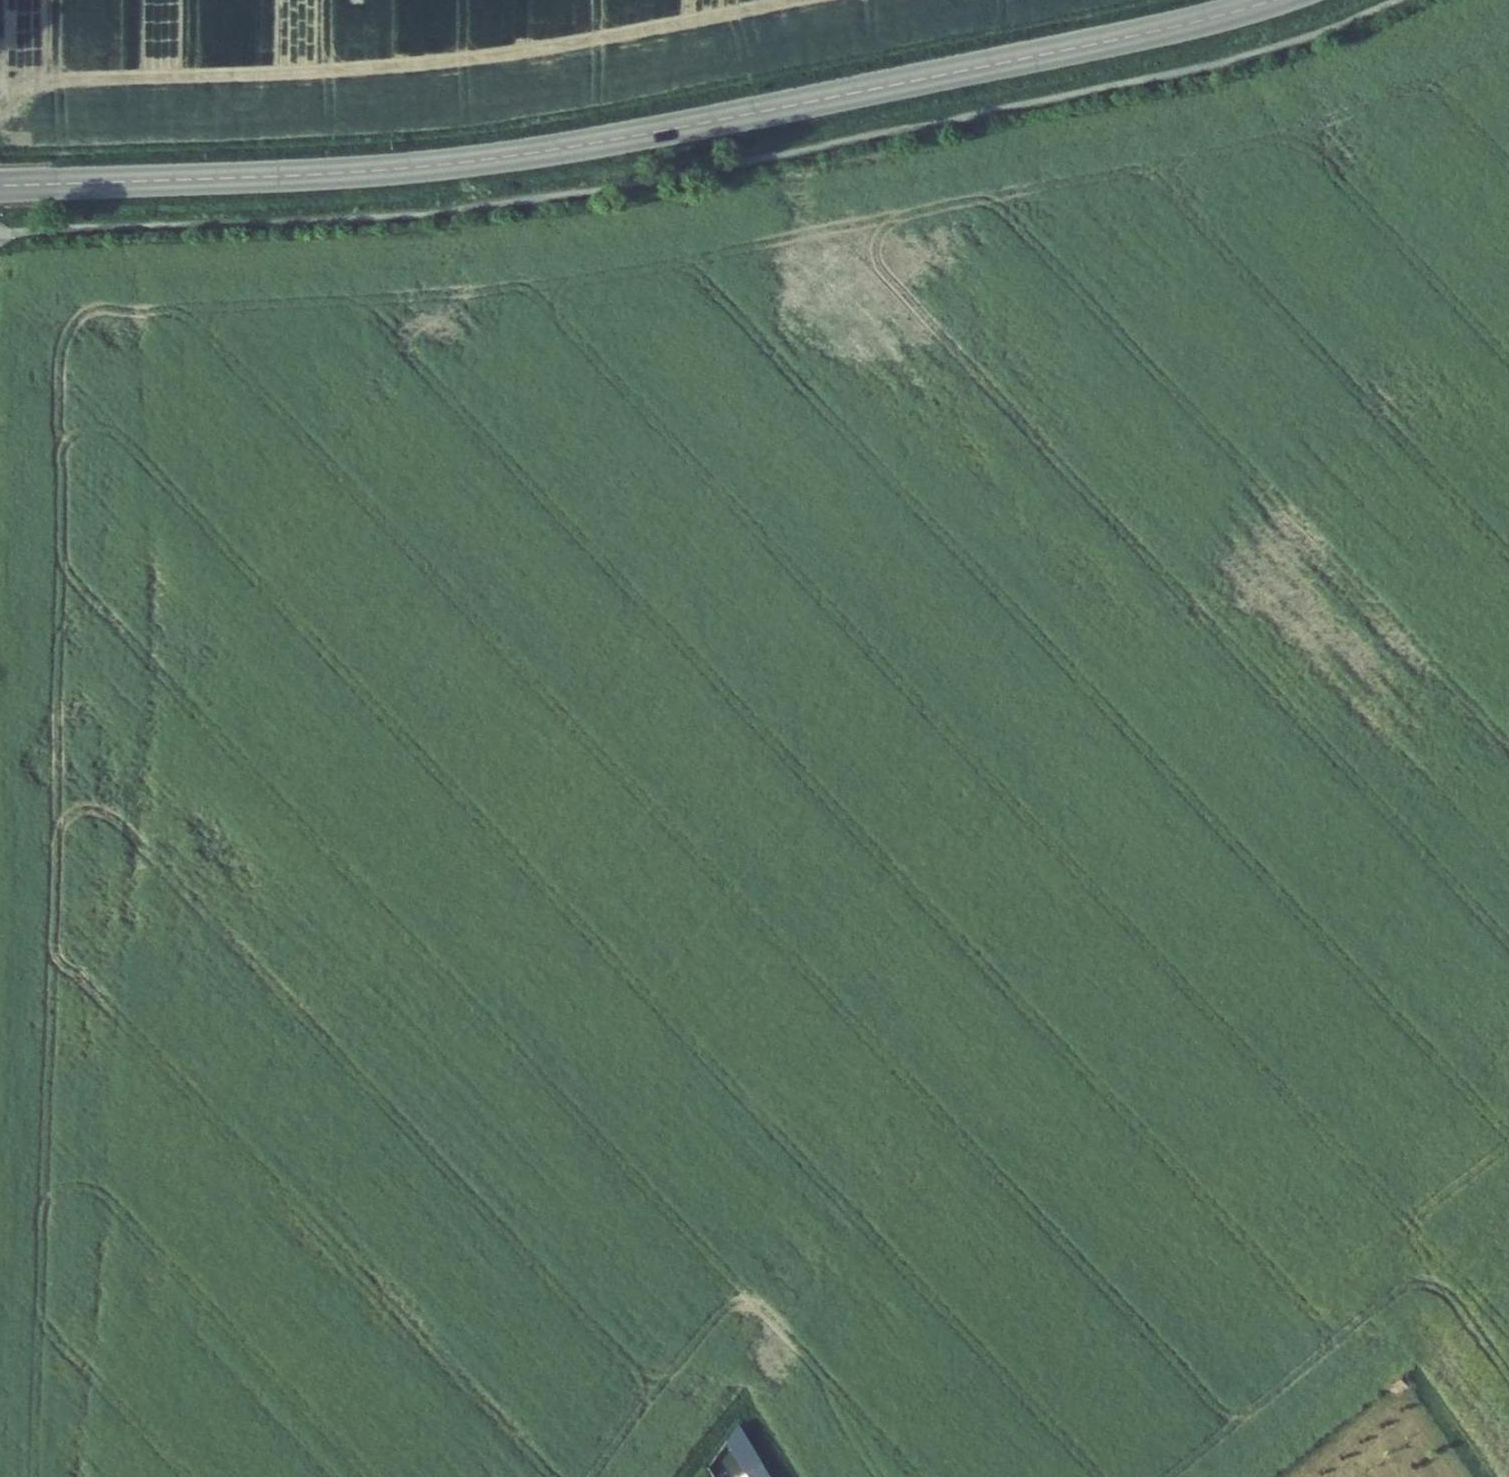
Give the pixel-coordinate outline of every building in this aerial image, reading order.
[(735,1446),(721,1457),(734,1476),(756,1476),(735,1446)]
